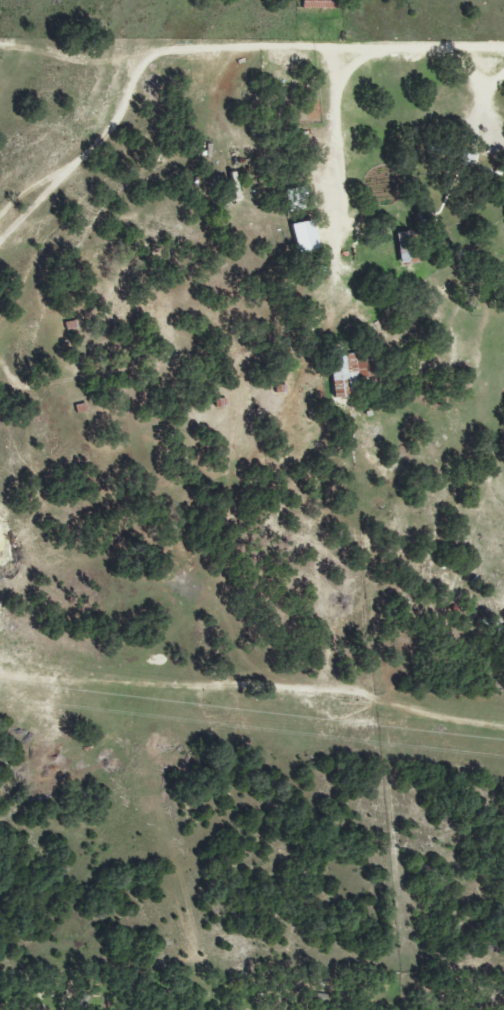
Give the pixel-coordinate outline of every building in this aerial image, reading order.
[(289,226),(296,254),(317,249),(310,221),(289,226)] [(331,399),(350,397),(349,382),(367,380),(365,354),(334,357),(335,371),(329,371),(331,399)]
